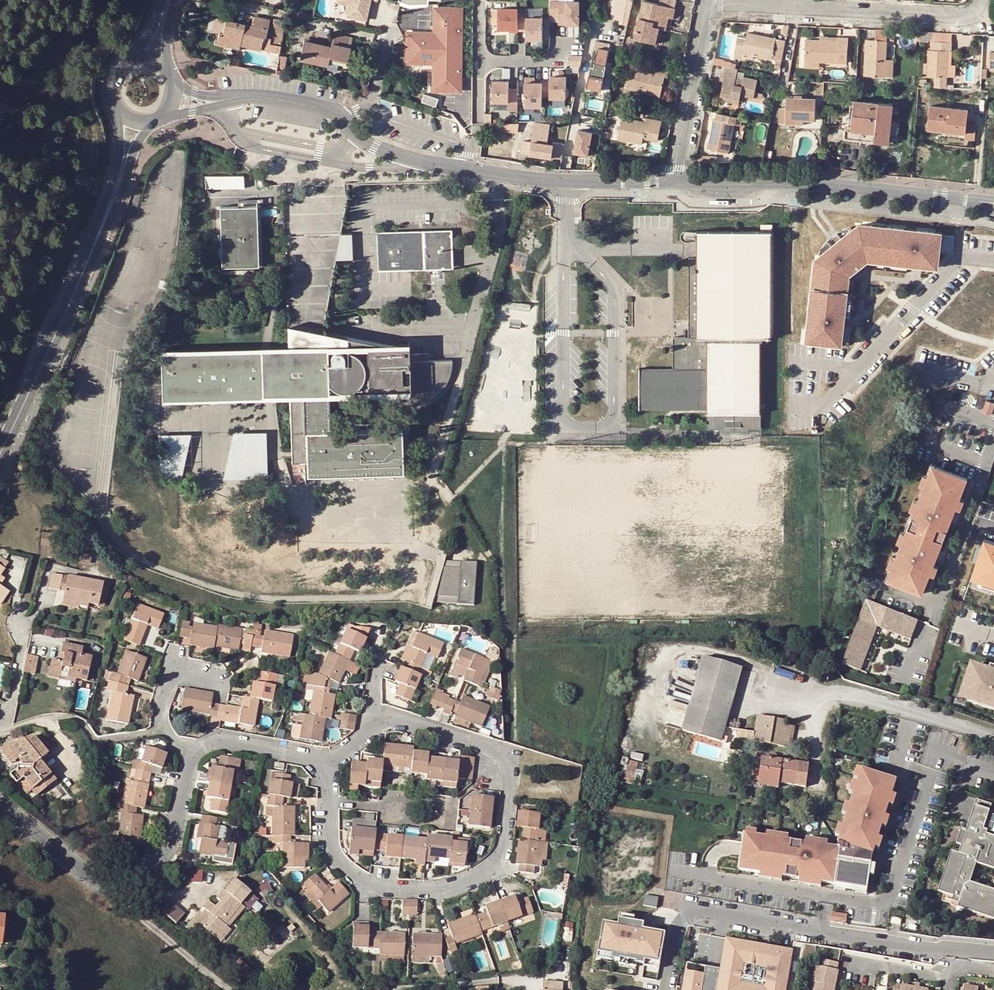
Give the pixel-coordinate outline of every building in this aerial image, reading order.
[(345,16),(365,20),(370,0),(349,0),(345,16)] [(609,19),(622,21),(625,0),(612,0),(609,19)] [(673,8),(675,0),(658,0),(657,5),(673,8)] [(655,44),(659,28),(661,16),(666,18),(671,18),(673,8),(657,5),(641,1),(633,39),(655,44)] [(578,2),(549,2),(549,18),(558,18),(558,24),(578,24),(578,2)] [(517,9),(497,9),(497,29),(508,29),(508,32),(517,32),(517,31),(517,13),(517,9)] [(423,36),(406,36),(406,64),(423,64),(423,61),(435,61),(435,91),(460,91),(460,11),(435,11),(435,41),(423,40),(423,36)] [(525,13),(517,13),(517,31),(525,31),(526,40),(542,40),(542,18),(525,18),(525,13)] [(226,46),(227,42),(239,45),(260,49),(262,37),(264,38),(268,20),(253,17),(251,26),(239,23),(214,18),(211,31),(218,33),(216,44),(226,46)] [(267,30),(266,38),(264,38),(262,37),(260,49),(276,53),(282,23),(283,21),(272,19),(270,30),(267,30)] [(885,59),(887,31),(876,30),(875,40),(865,39),(863,76),(891,77),(892,60),(885,59)] [(931,33),(920,32),(920,42),(931,42),(931,36),(931,33)] [(746,33),(744,39),(743,45),(735,44),(732,58),(741,60),(742,57),(742,54),(760,57),(770,59),(774,39),(746,33)] [(333,34),(331,42),(348,46),(350,38),(333,34)] [(629,53),(633,39),(623,37),(620,51),(629,53)] [(822,62),(846,63),(847,38),(837,37),(837,41),(820,41),(805,40),(804,61),(822,62)] [(774,39),(770,59),(781,61),(785,41),(774,39)] [(326,65),(327,60),(328,56),(347,60),(350,47),(348,46),(331,42),(330,47),(303,41),(299,59),(326,65)] [(600,90),(609,44),(595,41),(593,48),(596,48),(593,67),(589,66),(585,87),(600,90)] [(931,50),(927,50),(926,77),(934,77),(934,87),(946,87),(947,76),(947,51),(950,52),(950,43),(931,42),(931,50)] [(949,66),(950,52),(947,51),(947,76),(954,76),(955,67),(949,66)] [(573,54),(572,63),(584,64),(584,55),(573,54)] [(347,60),(328,56),(327,60),(346,65),(347,60)] [(714,59),(713,64),(724,66),(739,70),(741,64),(714,59)] [(669,69),(655,66),(653,73),(629,68),(624,88),(659,96),(663,76),(667,77),(669,69)] [(724,99),(725,95),(741,98),(753,101),(757,80),(744,78),(744,81),(737,80),(739,70),(724,66),(722,77),(726,78),(724,84),(721,98),(724,99)] [(549,81),(541,81),(541,82),(541,96),(549,96),(549,98),(565,99),(565,76),(549,76),(549,81)] [(507,81),(492,81),(492,102),(507,102),(507,111),(516,111),(516,93),(507,93),(507,88),(507,81)] [(541,82),(524,82),(524,106),(541,106),(541,96),(541,82)] [(786,98),(784,124),(803,125),(803,120),(813,121),(815,100),(786,98)] [(892,105),(854,101),(851,130),(844,129),(844,138),(861,140),(862,131),(874,132),(873,141),(888,142),(892,105)] [(930,106),(927,130),(964,134),(963,141),(973,142),(975,125),(965,124),(967,111),(930,106)] [(741,118),(716,113),(715,120),(712,120),(706,148),(727,152),(733,124),(740,126),(741,118)] [(617,139),(628,141),(640,144),(642,139),(657,141),(661,122),(646,119),(645,123),(621,118),(617,139)] [(546,143),(549,124),(533,122),(530,141),(523,140),(521,152),(560,159),(562,143),(553,142),(552,145),(546,143)] [(483,124),(483,130),(509,132),(510,123),(490,123),(484,124),(483,124)] [(591,133),(577,130),(573,153),(587,156),(591,133)] [(861,140),(873,141),(874,132),(862,131),(861,140)] [(203,178),(203,190),(243,189),(243,177),(203,178)] [(254,208),(217,209),(219,267),(257,266),(254,208)] [(856,226),(855,228),(840,234),(866,265),(875,257),(938,264),(939,252),(941,235),(864,225),(863,227),(856,226)] [(856,226),(835,228),(832,230),(826,235),(824,237),(815,257),(830,244),(840,234),(855,228),(856,226)] [(449,230),(376,232),(376,270),(449,268),(449,230)] [(696,236),(696,259),(687,259),(688,320),(688,337),(672,337),(672,343),(672,369),(639,369),(638,408),(707,407),(707,413),(706,413),(706,428),(718,428),(718,431),(745,431),(745,429),(758,429),(759,337),(769,337),(769,232),(696,231),(696,236)] [(351,233),(339,234),(334,259),(351,259),(351,233)] [(866,265),(840,234),(830,244),(855,275),(857,273),(864,267),(866,265)] [(953,236),(941,235),(939,252),(951,253),(953,236)] [(814,264),(813,264),(805,341),(841,345),(848,281),(855,275),(830,244),(815,257),(814,264)] [(290,398),(292,463),(306,463),(306,478),(402,475),(400,427),(329,429),(328,397),(379,396),(383,399),(386,401),(390,403),(395,404),(399,405),(403,406),(408,406),(412,406),(416,405),(421,404),(425,402),(429,401),(433,398),(436,396),(439,393),(442,390),(448,380),(450,372),(452,362),(408,362),(408,347),(392,348),(306,331),(284,326),(284,349),(266,350),(158,352),(159,380),(160,401),(267,399),(290,398)] [(986,401),(982,412),(990,415),(993,405),(993,404),(986,401)] [(234,434),(224,480),(268,479),(266,433),(234,434)] [(160,481),(182,480),(191,436),(158,436),(160,481)] [(967,478),(935,466),(930,477),(927,476),(913,512),(916,513),(908,535),(905,533),(891,569),(894,570),(889,581),(922,594),(967,478)] [(54,533),(41,532),(40,543),(53,544),(54,533)] [(973,575),(993,582),(993,542),(985,539),(973,575)] [(69,546),(61,544),(59,555),(67,558),(69,546)] [(475,561),(443,559),(434,600),(471,603),(475,561)] [(58,591),(61,576),(51,574),(48,589),(58,591)] [(61,576),(58,591),(64,592),(67,578),(61,576)] [(60,606),(85,612),(87,605),(97,607),(102,585),(67,578),(64,592),(62,601),(60,606)] [(3,589),(0,594),(0,606),(9,593),(3,589)] [(136,604),(122,640),(137,646),(145,625),(157,629),(162,615),(136,604)] [(914,624),(863,605),(839,668),(857,675),(874,631),(907,643),(914,624)] [(187,628),(187,623),(180,622),(178,637),(185,638),(187,628)] [(188,645),(211,649),(212,647),(215,627),(191,623),(191,628),(189,639),(188,645)] [(240,629),(215,625),(215,627),(212,647),(236,651),(238,644),(239,634),(240,629)] [(345,631),(333,655),(347,662),(353,651),(358,653),(364,640),(362,639),(367,629),(351,628),(349,633),(345,631)] [(243,634),(242,645),(249,646),(251,631),(244,630),(243,634)] [(411,630),(398,660),(404,662),(409,649),(417,632),(411,630)] [(251,631),(249,646),(255,647),(258,637),(258,633),(251,631)] [(261,637),(260,648),(259,653),(287,658),(290,636),(262,631),(261,637)] [(404,662),(401,669),(414,675),(423,653),(434,658),(441,643),(417,632),(409,649),(404,662)] [(80,656),(81,648),(60,644),(58,653),(62,654),(60,662),(49,660),(46,677),(57,679),(59,673),(65,674),(64,678),(74,680),(75,679),(85,681),(90,659),(80,656)] [(496,653),(487,649),(482,661),(486,662),(491,665),(496,653)] [(466,670),(461,681),(475,687),(485,664),(486,662),(482,661),(459,650),(453,664),(466,670)] [(109,671),(106,681),(121,685),(124,677),(129,679),(136,682),(144,659),(124,651),(115,674),(109,671)] [(347,662),(333,655),(328,653),(317,676),(322,679),(328,681),(337,685),(347,662)] [(27,654),(23,671),(35,673),(38,656),(27,654)] [(694,683),(687,706),(680,730),(719,742),(723,726),(740,669),(701,657),(694,683)] [(144,659),(136,682),(142,684),(151,662),(144,659)] [(490,666),(485,664),(475,687),(481,689),(490,666)] [(980,666),(978,670),(968,667),(961,691),(970,694),(968,697),(981,701),(993,706),(993,671),(991,670),(988,669),(980,666)] [(407,701),(417,676),(414,675),(401,669),(398,668),(392,681),(397,683),(392,695),(407,701)] [(250,683),(248,698),(257,700),(270,702),(273,687),(275,675),(259,672),(257,684),(250,683)] [(308,675),(307,686),(321,688),(322,679),(317,676),(308,675)] [(121,685),(106,681),(104,690),(110,691),(104,720),(125,724),(132,696),(124,695),(120,694),(121,685)] [(207,714),(206,719),(213,720),(216,705),(208,703),(210,693),(182,688),(179,709),(207,714)] [(493,701),(496,696),(484,690),(481,696),(493,701)] [(311,692),(307,716),(324,719),(328,719),(332,696),(311,692)] [(431,693),(425,707),(433,710),(439,696),(431,693)] [(487,706),(461,695),(457,704),(454,711),(453,715),(467,721),(479,725),(487,706)] [(439,696),(433,710),(440,713),(446,699),(439,696)] [(252,727),(257,700),(248,698),(241,697),(239,709),(224,706),(216,705),(213,720),(252,727)] [(981,701),(968,697),(967,701),(980,706),(993,710),(993,706),(981,701)] [(447,716),(449,709),(452,703),(452,702),(446,699),(440,713),(447,716)] [(324,719),(307,716),(292,713),(291,720),(301,721),(300,729),(292,727),(290,737),(319,742),(324,719)] [(338,721),(352,724),(353,716),(340,713),(338,721)] [(450,720),(465,726),(467,721),(453,715),(450,720)] [(753,732),(752,738),(751,741),(768,744),(772,723),(773,719),(756,716),(753,732)] [(337,728),(339,729),(351,731),(352,724),(338,721),(337,728)] [(786,747),(790,726),(772,723),(768,744),(786,747)] [(3,746),(14,761),(17,758),(24,766),(17,766),(15,772),(11,772),(7,775),(14,783),(21,777),(35,795),(53,780),(38,761),(45,755),(31,737),(3,746)] [(433,756),(434,744),(419,739),(418,751),(429,753),(429,756),(433,756)] [(144,747),(138,745),(133,760),(139,762),(144,747)] [(11,763),(14,761),(3,746),(0,747),(0,750),(11,763)] [(380,771),(409,774),(411,754),(412,749),(382,746),(381,763),(380,771)] [(133,760),(129,759),(127,769),(149,774),(151,766),(160,769),(165,754),(144,747),(139,762),(133,760)] [(424,776),(426,760),(426,756),(411,754),(409,774),(424,776)] [(457,757),(456,763),(456,764),(472,766),(473,759),(457,757)] [(776,783),(793,786),(795,778),(797,764),(761,757),(759,770),(748,768),(746,778),(757,780),(776,783)] [(208,774),(206,784),(229,788),(232,772),(234,760),(218,758),(216,769),(209,768),(208,774)] [(426,760),(424,776),(423,786),(439,788),(441,762),(426,760)] [(365,761),(365,766),(363,789),(370,790),(378,790),(380,771),(381,763),(365,761)] [(625,768),(626,767),(623,776),(632,778),(635,763),(627,761),(625,768)] [(453,789),(454,779),(455,772),(456,764),(456,763),(441,762),(439,788),(453,789)] [(455,772),(471,774),(472,766),(456,764),(455,772)] [(355,788),(363,789),(365,766),(349,765),(347,784),(344,783),(343,791),(355,792),(355,788)] [(879,775),(859,768),(855,778),(854,781),(851,792),(847,803),(843,813),(840,824),(836,835),(834,841),(833,856),(829,855),(831,844),(824,843),(802,840),(784,837),(763,834),(752,832),(742,830),(736,867),(757,870),(779,874),(796,876),(818,880),(831,882),(842,884),(853,885),(864,887),(866,872),(868,861),(868,853),(870,846),(874,836),(878,825),(881,814),(885,803),(889,793),(894,776),(880,772),(879,775)] [(149,774),(127,769),(126,776),(133,777),(147,780),(149,774)] [(454,779),(470,781),(471,774),(455,772),(454,779)] [(269,782),(266,797),(282,799),(288,800),(291,786),(287,785),(288,777),(274,775),(272,783),(269,782)] [(776,788),(776,783),(757,780),(756,785),(776,788)] [(851,792),(854,781),(850,780),(846,790),(851,792)] [(124,781),(120,805),(129,806),(135,807),(142,809),(146,785),(132,782),(124,781)] [(226,802),(229,788),(206,784),(205,792),(204,798),(211,799),(209,811),(224,813),(226,802)] [(286,808),(280,809),(282,799),(266,797),(264,807),(270,809),(270,837),(273,837),(287,837),(292,837),(292,809),(286,808)] [(468,812),(490,815),(492,800),(470,797),(468,812)] [(968,861),(993,869),(993,821),(990,835),(974,830),(982,801),(967,797),(957,829),(953,827),(948,842),(953,843),(951,852),(944,850),(937,873),(962,881),(968,861)] [(843,813),(847,803),(843,801),(839,812),(843,813)] [(128,814),(129,806),(120,805),(115,804),(114,813),(120,813),(117,837),(139,840),(141,816),(134,815),(128,814)] [(490,815),(468,812),(467,827),(488,829),(490,815)] [(521,829),(520,841),(534,842),(537,817),(517,814),(515,828),(521,829)] [(213,826),(214,819),(201,817),(200,823),(202,824),(197,854),(223,859),(226,843),(214,841),(217,826),(213,826)] [(537,817),(534,842),(538,843),(543,843),(544,833),(539,832),(540,817),(537,817)] [(372,851),(373,836),(374,831),(351,829),(349,850),(372,852),(372,851)] [(424,861),(424,858),(426,837),(402,834),(401,838),(399,859),(414,861),(424,861)] [(384,857),(399,859),(401,838),(373,836),(372,851),(384,852),(384,857)] [(287,845),(287,837),(273,837),(273,845),(281,845),(280,869),(301,869),(301,845),(287,845)] [(433,858),(448,860),(449,843),(450,839),(426,837),(424,858),(433,858)] [(534,842),(520,841),(516,840),(514,865),(517,865),(517,872),(531,875),(532,867),(535,868),(538,843),(534,842)] [(449,843),(448,860),(447,865),(462,866),(464,845),(449,843)] [(545,869),(549,844),(543,843),(538,843),(535,868),(545,869)] [(187,869),(186,880),(202,881),(202,869),(187,869)] [(937,873),(932,891),(947,895),(946,900),(953,902),(952,906),(993,918),(993,890),(962,881),(937,873)] [(328,891),(313,875),(302,885),(327,914),(347,896),(337,884),(328,891)] [(223,926),(239,906),(238,905),(248,892),(233,880),(224,892),(222,891),(215,900),(219,903),(215,908),(206,902),(201,908),(203,911),(208,914),(210,916),(207,920),(205,918),(198,927),(216,942),(226,929),(223,926)] [(657,897),(644,895),(642,905),(655,907),(657,897)] [(17,896),(16,904),(25,906),(25,897),(17,896)] [(512,897),(498,903),(505,923),(531,914),(525,899),(514,903),(512,897)] [(415,916),(416,901),(408,901),(407,916),(415,916)] [(183,914),(168,902),(160,912),(175,924),(183,914)] [(498,926),(505,923),(498,903),(484,908),(486,913),(473,917),(479,933),(498,926)] [(226,929),(243,909),(239,906),(223,926),(226,929)] [(201,914),(198,912),(191,921),(198,927),(205,918),(208,914),(203,911),(201,914)] [(831,922),(846,924),(848,915),(832,913),(831,922)] [(454,945),(480,936),(479,933),(473,917),(473,915),(446,925),(450,937),(443,940),(448,954),(455,951),(454,945)] [(617,925),(603,922),(597,953),(611,955),(611,958),(619,960),(620,958),(636,961),(635,963),(644,964),(644,961),(659,963),(664,933),(642,929),(643,923),(633,921),(618,919),(617,925)] [(505,923),(498,926),(501,933),(508,930),(505,923)] [(377,950),(378,934),(365,933),(365,927),(351,927),(350,948),(377,950)] [(226,929),(216,942),(219,944),(229,931),(226,929)] [(378,934),(377,950),(377,956),(401,957),(402,957),(403,935),(378,934)] [(433,962),(440,962),(438,958),(439,937),(412,935),(411,956),(433,957),(433,962)] [(792,950),(725,939),(720,969),(705,967),(704,974),(685,971),(681,989),(785,989),(792,950)] [(816,983),(815,989),(834,989),(837,970),(835,970),(836,962),(821,960),(820,967),(814,967),(811,982),(816,983)] [(541,981),(540,989),(560,989),(561,983),(541,981)]
